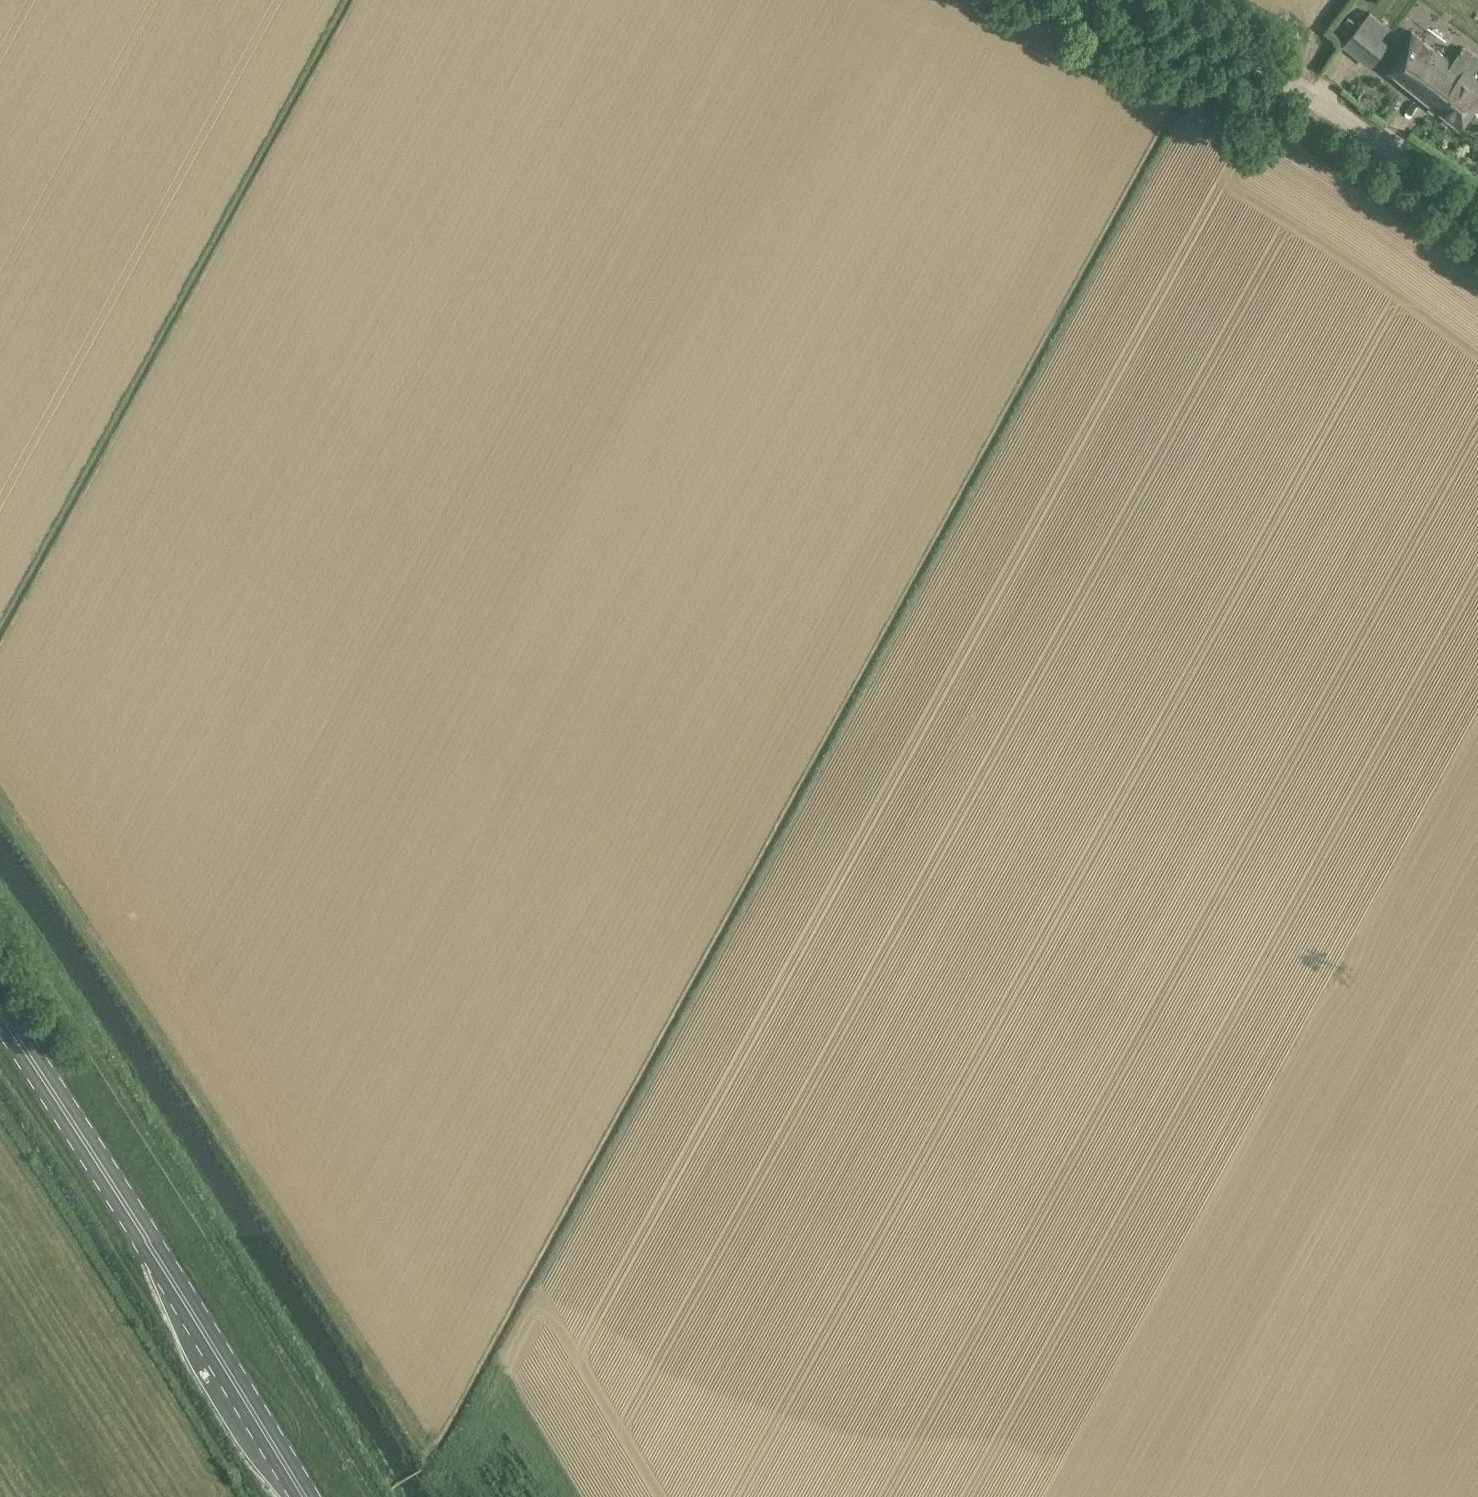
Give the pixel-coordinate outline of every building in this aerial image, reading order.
[(1388,46),(1380,39),(1360,23),(1344,43),(1372,66),(1388,46)] [(1412,34),(1385,70),(1459,128),(1477,101),(1477,79),(1473,76),(1477,69),(1477,58),(1463,46),(1450,62),(1412,34)]
